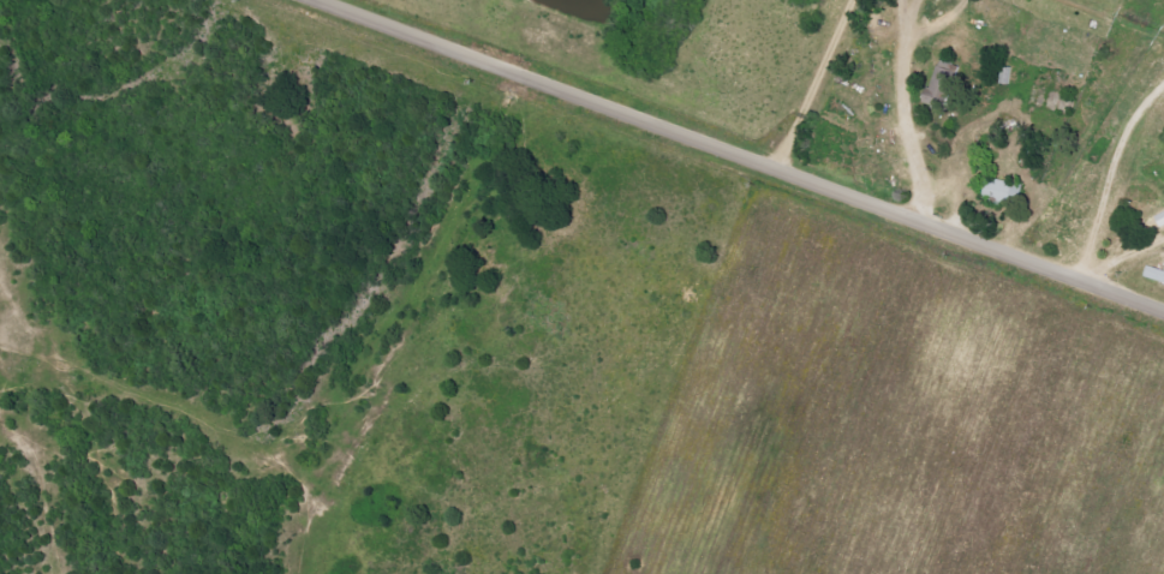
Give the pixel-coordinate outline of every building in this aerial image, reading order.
[(924,103),(928,105),(931,97),(944,102),(955,67),(938,62),(924,103)] [(1021,186),(986,179),(981,200),(1017,207),(1021,186)] [(1154,218),(1160,230),(1163,228),(1163,213),(1154,218)] [(1147,267),(1143,278),(1163,285),(1163,273),(1147,267)]
